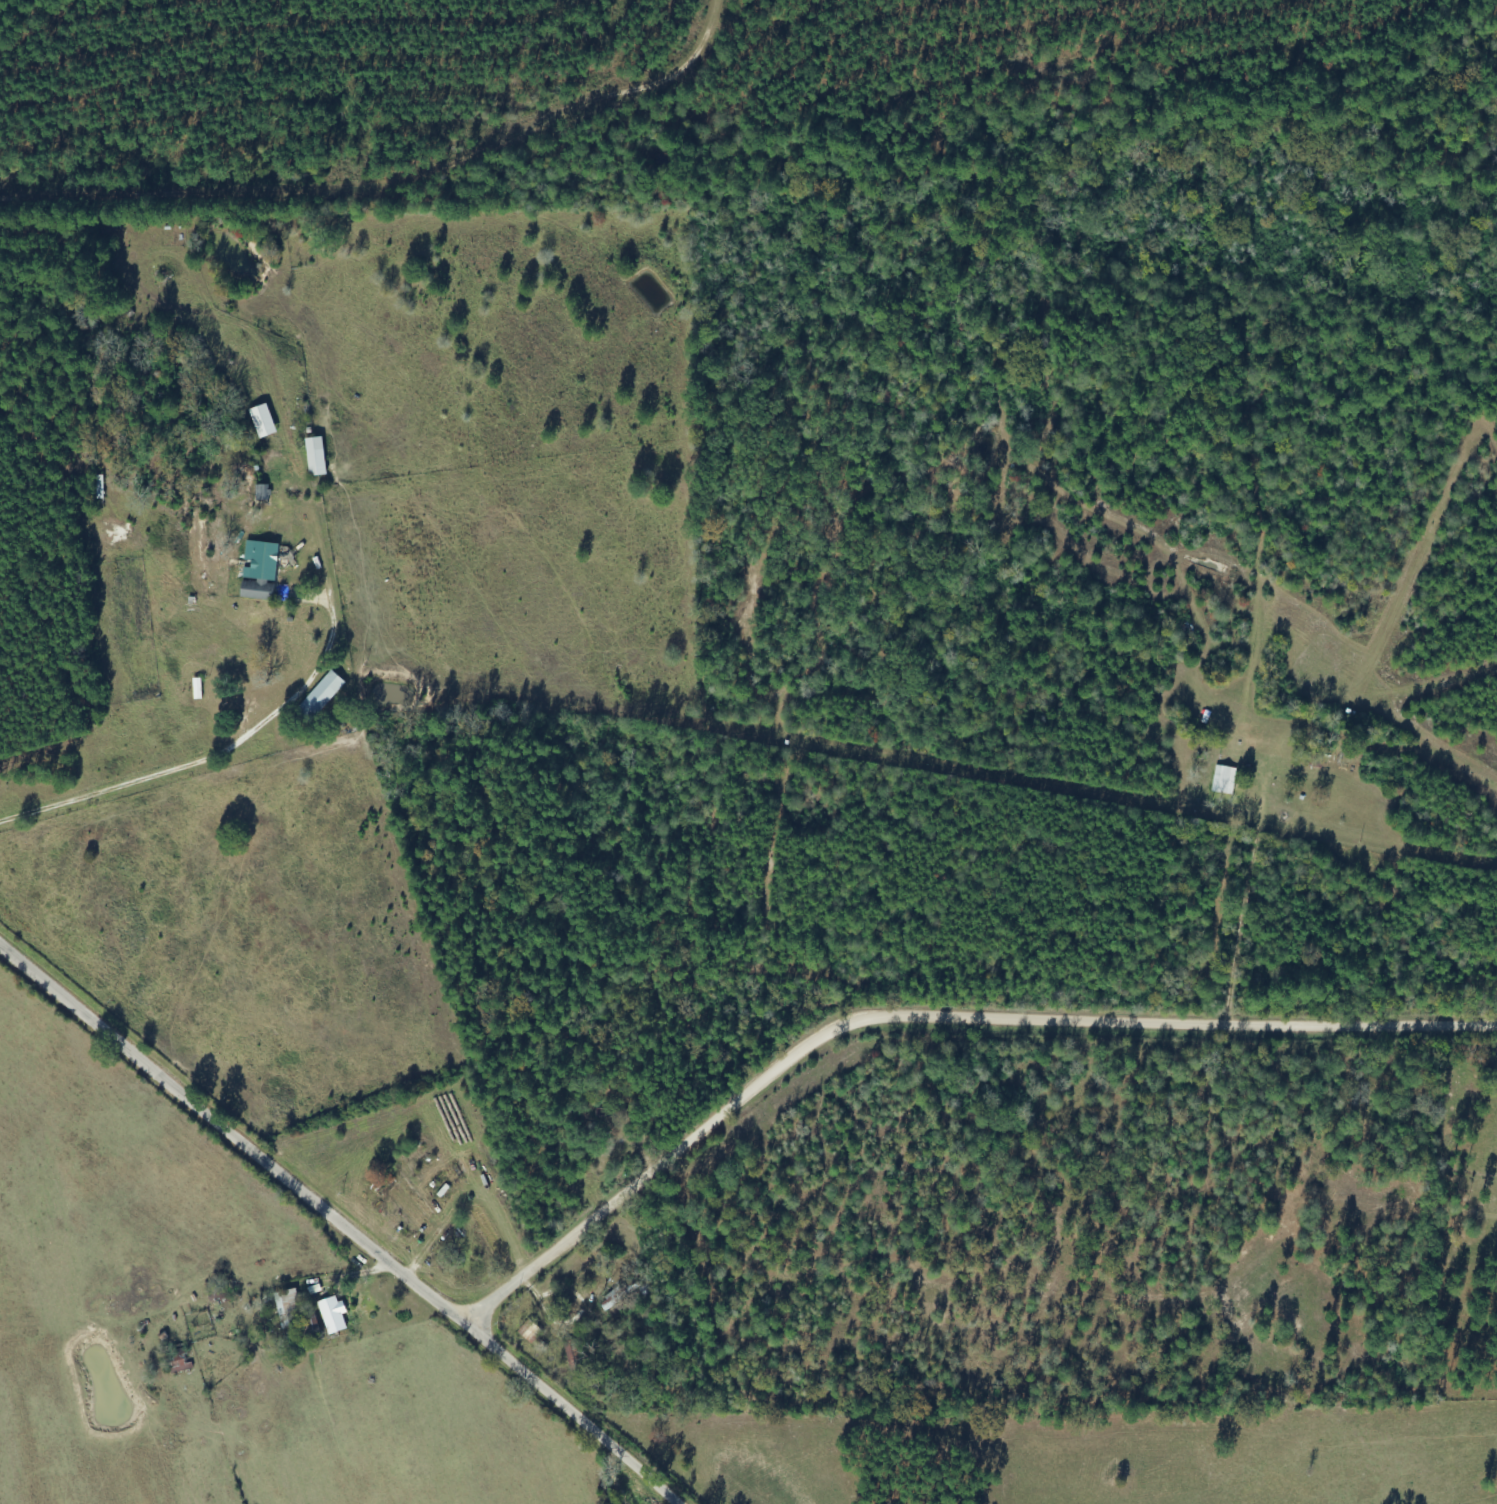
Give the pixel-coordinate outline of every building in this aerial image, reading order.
[(261,440),(278,433),(268,404),(250,410),(261,440)] [(310,478),(327,476),(324,438),(307,439),(310,478)] [(279,544),(246,541),(244,561),(252,561),(251,569),(244,568),(243,580),(241,598),(273,601),(274,583),(276,583),(279,544)] [(298,708),(311,721),(347,684),(333,671),(298,708)] [(1213,793),(1234,795),(1237,768),(1216,766),(1213,793)] [(274,1294),(279,1317),(301,1312),(296,1289),(274,1294)] [(327,1335),(346,1331),(339,1297),(320,1301),(327,1335)] [(172,1374),(190,1370),(186,1351),(169,1355),(172,1374)]
